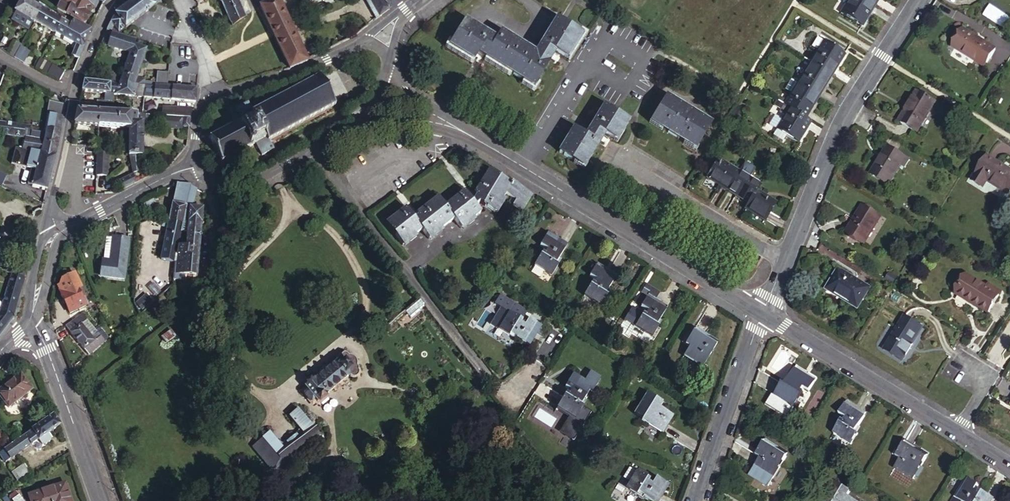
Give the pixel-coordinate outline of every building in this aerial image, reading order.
[(34,2),(30,0),(26,0),(26,1),(23,0),(16,14),(17,14),(13,22),(30,32),(35,24),(35,23),(43,9),(44,7),(34,2)] [(74,0),(62,0),(56,11),(68,17),(76,1),(74,0)] [(106,31),(111,33),(113,28),(117,32),(124,27),(125,28),(163,0),(133,0),(115,14),(106,31)] [(233,25),(246,17),(239,0),(222,0),(233,25)] [(247,0),(239,0),(246,17),(253,13),(247,0)] [(280,0),(276,0),(272,2),(261,7),(289,68),(308,59),(307,58),(280,0)] [(313,6),(311,1),(310,0),(301,0),(307,11),(313,6)] [(386,0),(367,0),(377,18),(378,19),(392,10),(386,0)] [(875,5),(867,0),(849,0),(841,14),(862,26),(875,5)] [(85,27),(94,10),(76,1),(68,17),(85,27)] [(64,19),(44,7),(43,9),(64,19)] [(35,23),(56,34),(64,19),(43,9),(35,23)] [(582,31),(559,17),(539,49),(505,29),(500,36),(468,18),(463,27),(455,41),(478,55),(482,50),(490,55),(491,53),(515,67),(514,68),(529,77),(530,75),(538,80),(557,49),(567,55),(582,31)] [(73,58),(78,60),(83,49),(81,48),(90,32),(64,19),(56,34),(79,46),(73,58)] [(965,30),(954,47),(985,67),(996,49),(965,30)] [(111,81),(110,84),(115,85),(137,87),(147,50),(132,46),(134,40),(111,33),(106,31),(100,44),(131,52),(128,62),(122,60),(116,83),(111,81)] [(811,62),(833,75),(846,53),(824,40),(811,62)] [(8,56),(15,59),(22,48),(14,44),(8,56)] [(22,48),(15,59),(24,64),(30,52),(22,48)] [(41,60),(36,69),(61,82),(65,72),(41,60)] [(811,62),(798,83),(819,96),(833,75),(811,62)] [(269,139),(335,104),(327,90),(319,74),(253,110),(249,102),(237,109),(243,119),(209,138),(221,161),(256,143),(262,154),(274,148),(269,139)] [(110,84),(85,80),(82,91),(109,94),(114,94),(115,85),(110,84)] [(798,83),(785,105),(790,108),(806,118),(819,96),(798,83)] [(137,87),(115,85),(114,94),(144,98),(144,95),(145,88),(137,87)] [(195,102),(196,89),(156,87),(156,89),(145,88),(144,95),(155,96),(155,99),(195,102)] [(917,91),(898,121),(915,131),(933,101),(917,91)] [(96,110),(107,111),(113,111),(113,103),(114,94),(109,94),(108,102),(96,101),(96,110)] [(700,145),(714,122),(669,94),(655,118),(666,124),(664,126),(688,141),(689,139),(700,145)] [(52,115),(64,118),(66,109),(66,105),(51,102),(46,128),(48,128),(52,115)] [(133,104),(113,103),(113,111),(113,112),(132,113),(133,104)] [(625,130),(632,120),(606,104),(588,134),(576,127),(561,152),(577,161),(579,158),(589,164),(608,132),(617,138),(623,129),(625,130)] [(191,119),(193,110),(161,108),(161,117),(176,118),(191,119)] [(799,143),(812,121),(806,118),(790,108),(778,129),(799,143)] [(99,127),(100,113),(78,111),(75,125),(99,127)] [(130,129),(131,115),(100,113),(99,127),(130,129)] [(48,128),(61,131),(64,118),(52,115),(48,128)] [(146,115),(143,115),(131,115),(130,129),(129,155),(142,156),(144,125),(146,125),(146,115)] [(189,129),(191,119),(176,118),(175,128),(188,129),(189,129)] [(16,125),(0,123),(0,137),(14,138),(16,125)] [(14,138),(25,139),(28,139),(32,140),(33,136),(30,136),(30,133),(30,127),(16,125),(14,138)] [(62,131),(61,131),(48,128),(47,134),(38,132),(38,134),(30,133),(30,136),(33,136),(32,140),(45,141),(42,154),(55,158),(62,131)] [(47,189),(55,158),(42,154),(45,141),(32,140),(28,139),(25,151),(32,152),(27,169),(32,170),(28,184),(47,189)] [(909,160),(887,146),(870,174),(889,185),(901,165),(904,167),(909,160)] [(108,154),(99,153),(98,176),(107,176),(108,154)] [(988,156),(973,181),(984,188),(987,182),(1008,195),(1009,192),(1009,170),(988,156)] [(729,192),(741,173),(720,161),(709,179),(729,192)] [(530,195),(511,183),(510,186),(487,172),(472,196),(473,197),(470,201),(463,192),(443,207),(436,199),(415,216),(415,218),(412,221),(404,210),(385,225),(402,247),(421,233),(428,241),(454,221),(461,229),(480,214),(475,208),(479,203),(494,212),(505,195),(513,200),(512,204),(521,210),(530,195)] [(762,186),(741,173),(729,192),(751,205),(758,193),(762,186)] [(123,190),(135,184),(135,183),(133,175),(119,182),(123,190)] [(191,188),(191,186),(176,186),(170,215),(185,216),(188,204),(191,189),(191,188)] [(191,188),(191,189),(188,204),(194,205),(197,191),(191,188)] [(751,205),(748,210),(767,222),(777,205),(758,193),(751,205)] [(152,200),(140,207),(143,213),(156,207),(152,200)] [(201,206),(196,206),(196,209),(190,208),(187,234),(200,235),(201,206)] [(885,218),(869,207),(852,234),(869,244),(885,218)] [(185,216),(170,215),(169,223),(168,227),(162,259),(176,262),(179,248),(182,234),(185,216)] [(197,276),(200,235),(187,234),(186,248),(179,248),(176,262),(175,281),(185,282),(185,276),(197,276)] [(564,246),(545,234),(537,248),(544,252),(543,255),(540,253),(532,267),(549,278),(556,267),(553,265),(564,246)] [(114,240),(114,242),(110,264),(105,263),(104,263),(102,280),(125,283),(131,242),(114,240)] [(110,264),(114,242),(108,241),(105,263),(110,264)] [(601,295),(612,277),(593,264),(585,277),(592,281),(590,285),(588,283),(580,296),(598,307),(604,297),(601,295)] [(12,276),(0,270),(0,280),(8,284),(12,276)] [(841,271),(829,291),(859,310),(871,290),(841,271)] [(968,274),(957,291),(991,312),(1002,294),(968,274)] [(87,307),(85,302),(81,294),(76,285),(80,283),(76,275),(64,281),(62,286),(64,291),(60,293),(70,315),(87,307)] [(643,295),(649,298),(655,302),(659,295),(648,287),(643,295)] [(655,302),(649,298),(642,311),(649,315),(647,318),(644,317),(636,330),(654,341),(660,331),(657,329),(668,309),(655,302)] [(426,305),(424,306),(410,317),(416,324),(431,312),(426,305)] [(498,333),(509,316),(500,311),(489,328),(498,333)] [(98,339),(101,337),(82,315),(80,317),(89,328),(98,339)] [(529,349),(541,330),(529,322),(524,329),(520,327),(522,324),(509,316),(498,333),(508,339),(510,337),(516,340),(529,349)] [(80,317),(66,329),(84,351),(86,350),(94,343),(85,332),(89,328),(80,317)] [(886,350),(904,362),(925,328),(907,317),(886,350)] [(719,341),(695,327),(688,339),(693,342),(685,353),(704,365),(719,341)] [(98,339),(89,328),(85,332),(94,343),(86,350),(90,354),(104,342),(101,337),(98,339)] [(176,336),(170,330),(162,337),(166,343),(176,336)] [(346,352),(345,352),(336,359),(337,362),(329,368),(327,367),(321,372),(322,374),(314,381),(313,380),(306,386),(307,387),(305,388),(307,390),(303,393),(313,405),(317,402),(318,403),(320,402),(322,403),(329,397),(328,395),(348,379),(350,377),(351,377),(353,377),(355,377),(357,375),(359,374),(361,372),(361,371),(361,370),(363,368),(363,364),(362,361),(362,360),(361,358),(361,357),(360,356),(357,354),(355,353),(353,352),(352,352),(349,352),(347,352),(346,352)] [(807,392),(815,380),(797,369),(784,387),(782,385),(775,395),(793,407),(802,394),(797,391),(800,388),(807,392)] [(582,411),(579,409),(589,394),(591,395),(600,382),(590,375),(583,385),(572,378),(564,391),(572,395),(570,398),(567,397),(559,410),(576,421),(582,411)] [(32,393),(19,378),(0,395),(0,404),(7,414),(32,393)] [(662,407),(650,399),(637,420),(642,423),(641,425),(662,438),(673,420),(659,411),(662,407)] [(867,413),(847,400),(838,415),(845,419),(843,424),(841,422),(833,435),(849,446),(856,436),(854,434),(867,413)] [(263,438),(284,464),(319,435),(298,409),(289,416),(300,430),(281,446),(270,432),(263,438)] [(0,454),(0,455),(6,463),(36,443),(39,441),(41,444),(44,445),(51,441),(51,438),(49,435),(52,433),(61,427),(53,417),(0,454)] [(52,440),(51,438),(51,441),(44,445),(41,444),(43,447),(46,447),(52,443),(52,440)] [(273,473),(284,464),(263,438),(252,446),(273,473)] [(764,491),(785,459),(762,444),(754,455),(760,459),(746,479),(764,491)] [(912,484),(927,460),(904,446),(897,457),(901,461),(894,473),(912,484)] [(25,464),(12,473),(19,483),(32,475),(25,464)] [(636,475),(630,471),(624,481),(630,485),(636,475)] [(636,475),(646,482),(649,477),(639,471),(636,475)] [(630,485),(626,492),(635,498),(637,496),(645,500),(660,500),(668,488),(656,480),(651,488),(647,486),(649,483),(646,482),(636,475),(630,485)] [(965,480),(953,499),(956,500),(990,500),(979,494),(977,497),(974,495),(978,488),(965,480)] [(64,484),(28,496),(30,500),(70,500),(64,484)] [(837,486),(827,500),(851,500),(846,498),(849,494),(837,486)]
